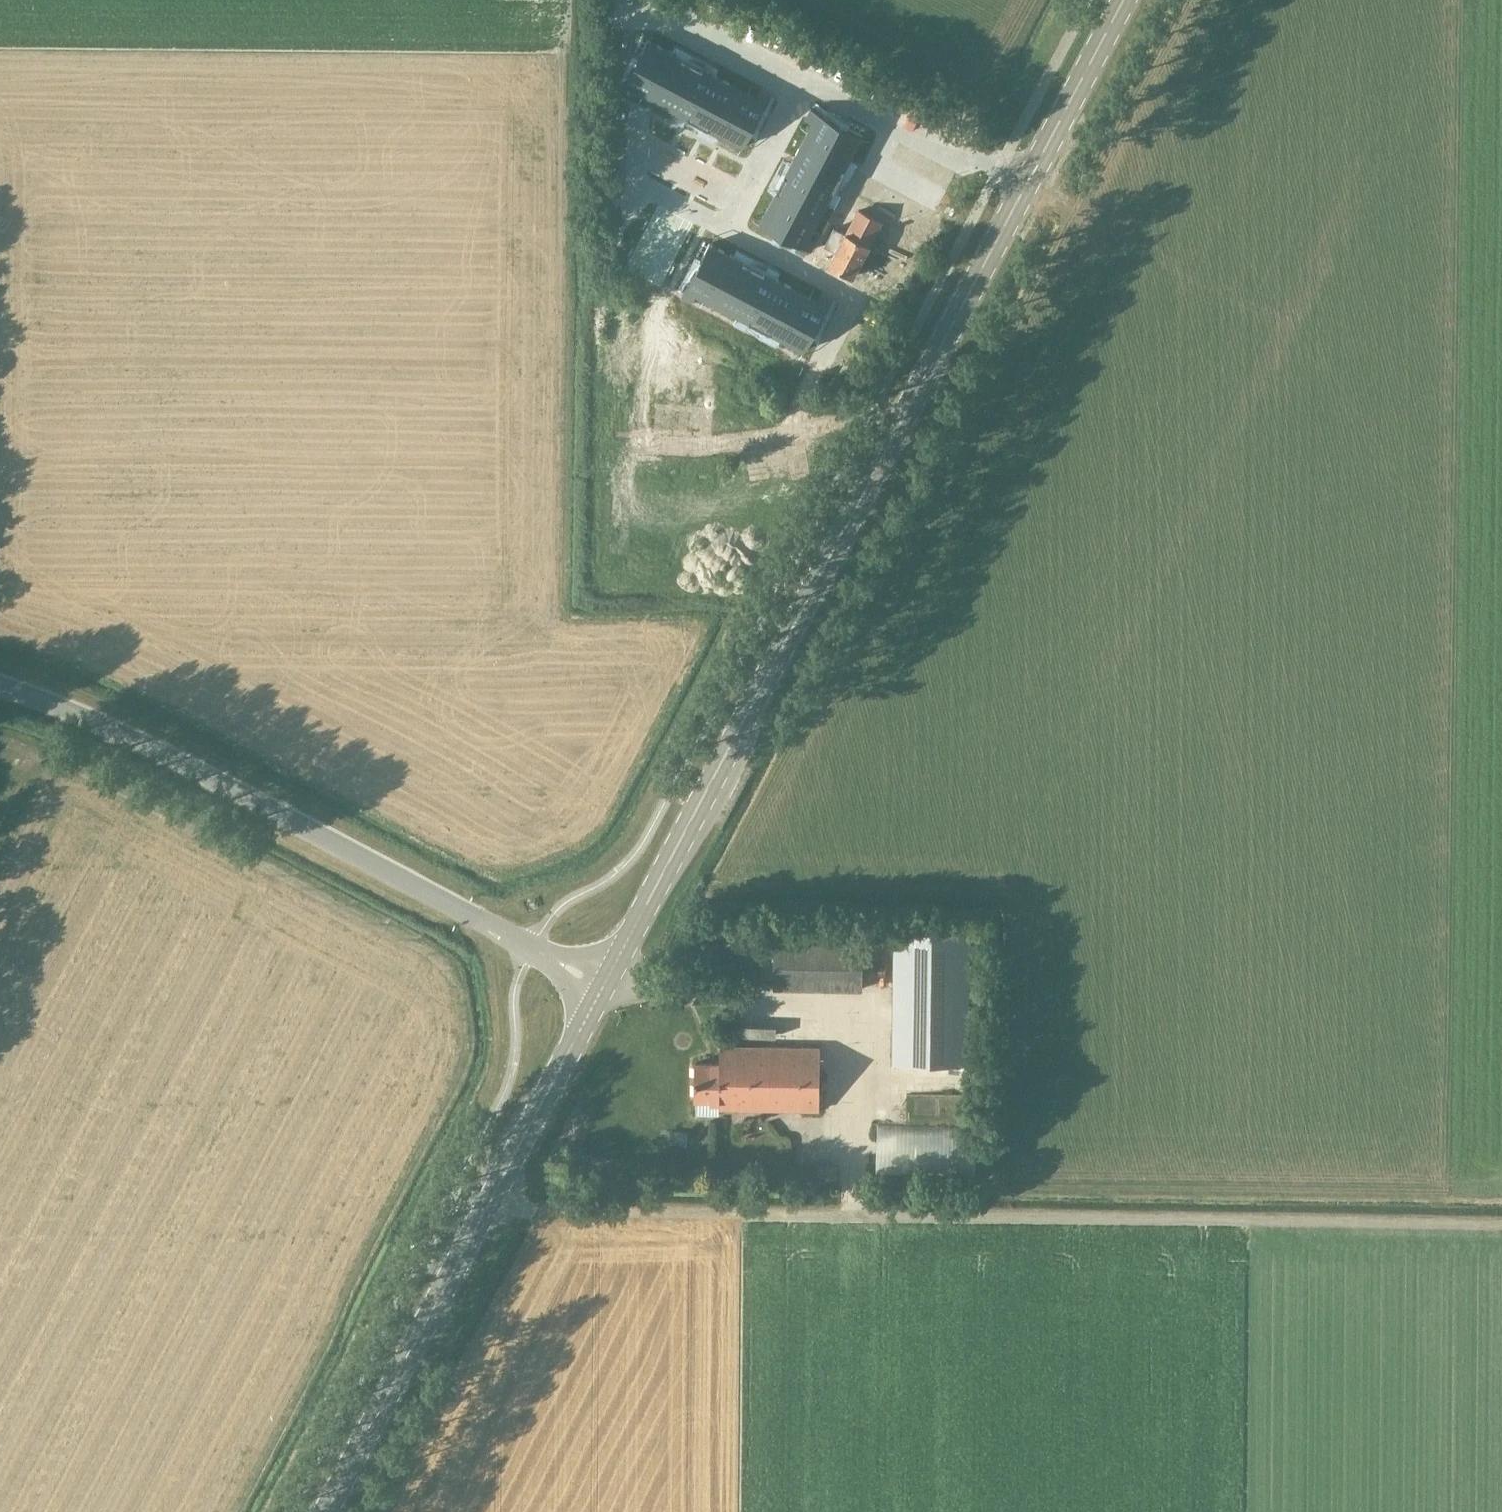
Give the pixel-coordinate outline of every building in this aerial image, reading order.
[(759,89),(755,96),(648,38),(620,90),(631,95),(634,89),(741,146),(769,94),(759,89)] [(808,235),(861,134),(811,108),(806,118),(813,122),(760,222),(811,249),(816,239),(808,235)] [(852,276),(869,244),(880,221),(858,209),(846,232),(845,233),(833,227),(824,245),(835,251),(829,264),(852,276)] [(821,292),(817,300),(709,243),(682,294),(692,299),(696,292),(804,349),(831,298),(821,292)] [(862,988),(863,938),(826,937),(826,926),(788,925),(788,937),(773,936),(773,986),(862,988)] [(894,929),(892,1059),(968,1060),(969,930),(894,929)] [(729,975),(730,965),(716,964),(715,974),(729,975)] [(819,1107),(819,1047),(719,1046),(719,1062),(695,1061),(694,1099),(719,1100),(718,1106),(819,1107)]
